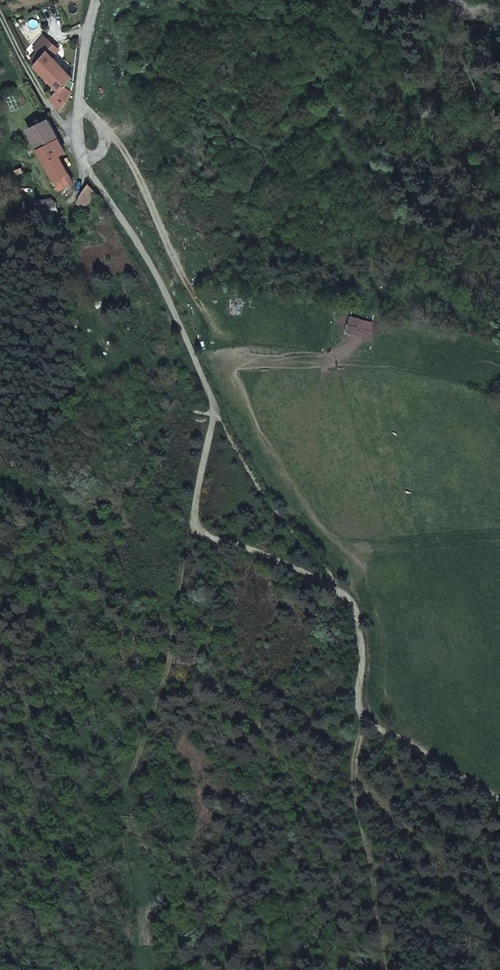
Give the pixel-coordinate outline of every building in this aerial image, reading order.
[(66,82),(76,74),(49,47),(46,49),(43,45),(30,57),(57,87),(51,96),(61,108),(73,90),(66,82)] [(55,127),(50,118),(30,128),(62,188),(62,189),(75,182),(74,181),(61,154),(66,151),(55,127)] [(80,193),(78,201),(81,203),(84,205),(97,192),(89,183),(80,193)] [(58,202),(47,204),(48,213),(59,211),(58,202)] [(143,843),(146,860),(152,858),(149,842),(143,843)]
